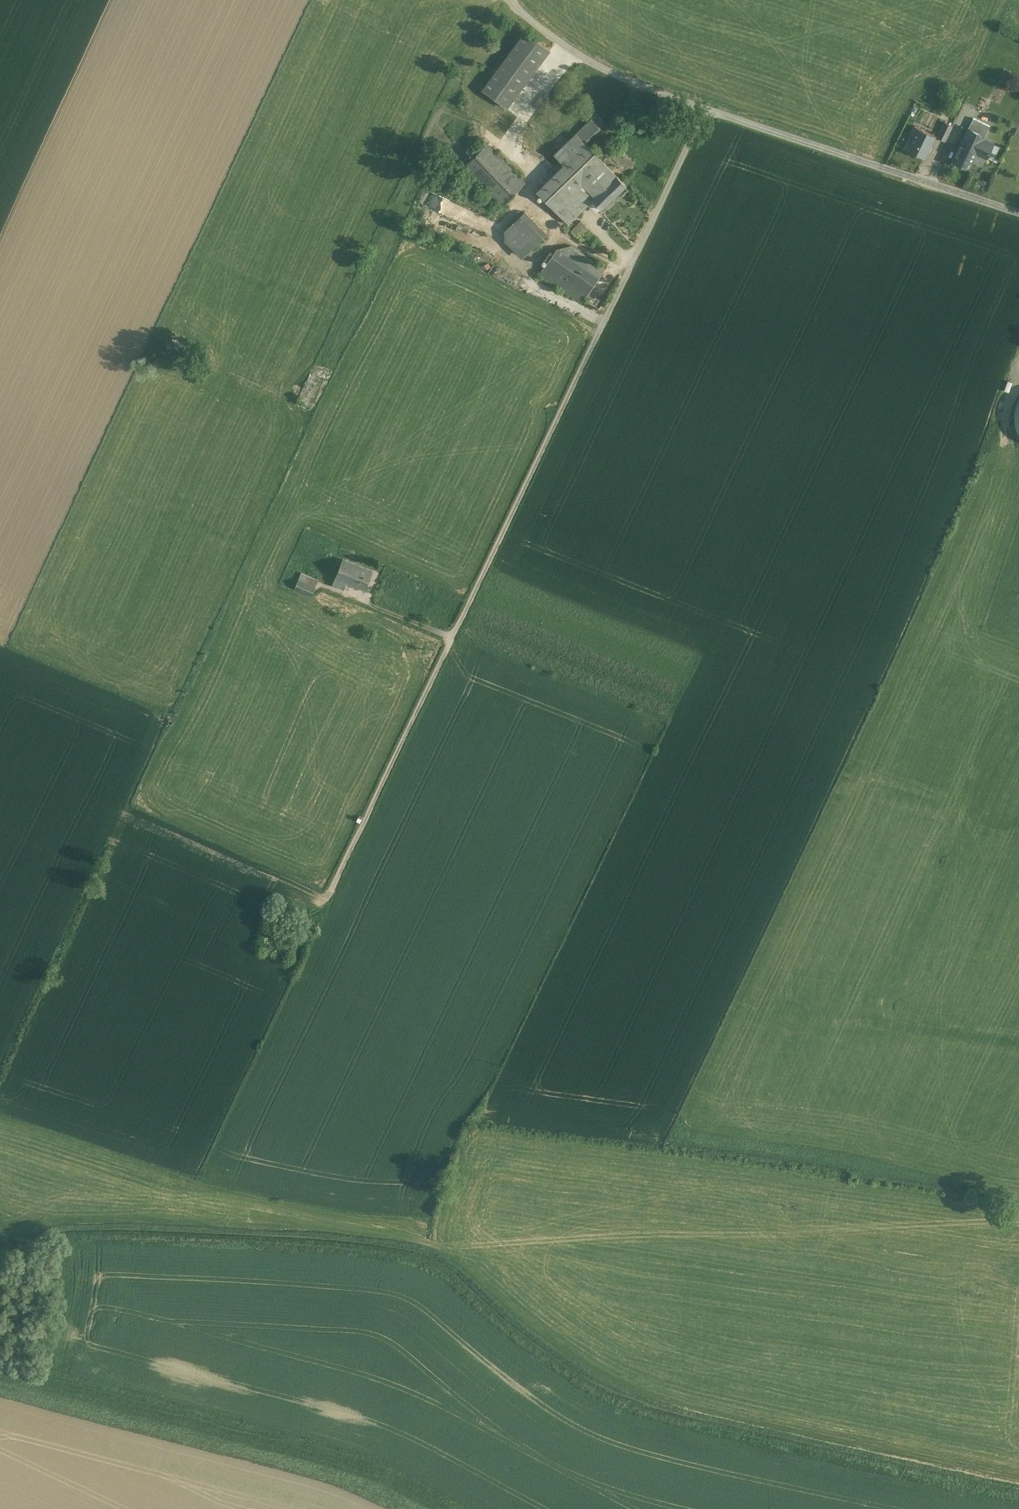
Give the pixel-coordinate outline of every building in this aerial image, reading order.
[(526,32),(483,90),(507,108),(550,50),(526,32)] [(604,123),(596,114),(591,119),(599,128),(604,123)] [(973,118),(968,129),(984,136),(989,126),(973,118)] [(599,128),(591,119),(576,133),(586,143),(601,129),(599,128)] [(945,122),(937,138),(944,141),(952,126),(945,122)] [(935,136),(914,126),(910,135),(914,136),(907,150),(924,158),(928,150),(929,150),(931,144),(935,136)] [(968,129),(953,161),(964,166),(967,160),(971,162),(972,160),(980,164),(984,163),(993,144),(983,139),(984,136),(968,129)] [(576,133),(554,154),(564,165),(586,143),(576,133)] [(526,183),(488,143),(464,166),(502,205),(526,183)] [(564,165),(537,191),(556,210),(583,184),(595,197),(617,175),(612,170),(616,167),(607,158),(603,162),(586,143),(564,165)] [(595,197),(592,199),(593,200),(601,208),(626,185),(617,175),(595,197)] [(583,184),(556,210),(568,223),(593,200),(592,199),(595,197),(583,184)] [(547,234),(525,211),(516,220),(538,242),(547,234)] [(538,242),(516,220),(504,231),(504,241),(522,258),(525,256),(538,242)] [(591,231),(581,221),(571,230),(581,240),(591,231)] [(605,269),(571,245),(557,249),(554,253),(548,261),(590,290),(605,269)] [(551,251),(545,259),(548,262),(548,261),(554,253),(551,251)] [(590,290),(548,261),(548,262),(540,274),(581,303),(590,290)] [(607,267),(585,302),(598,310),(620,275),(607,267)] [(319,376),(311,372),(296,402),(305,406),(319,376)] [(373,570),(343,558),(335,577),(347,582),(365,589),(373,570)] [(318,580),(301,573),(294,588),(312,595),(318,580)] [(347,582),(335,577),(332,585),(344,589),(347,582)]
